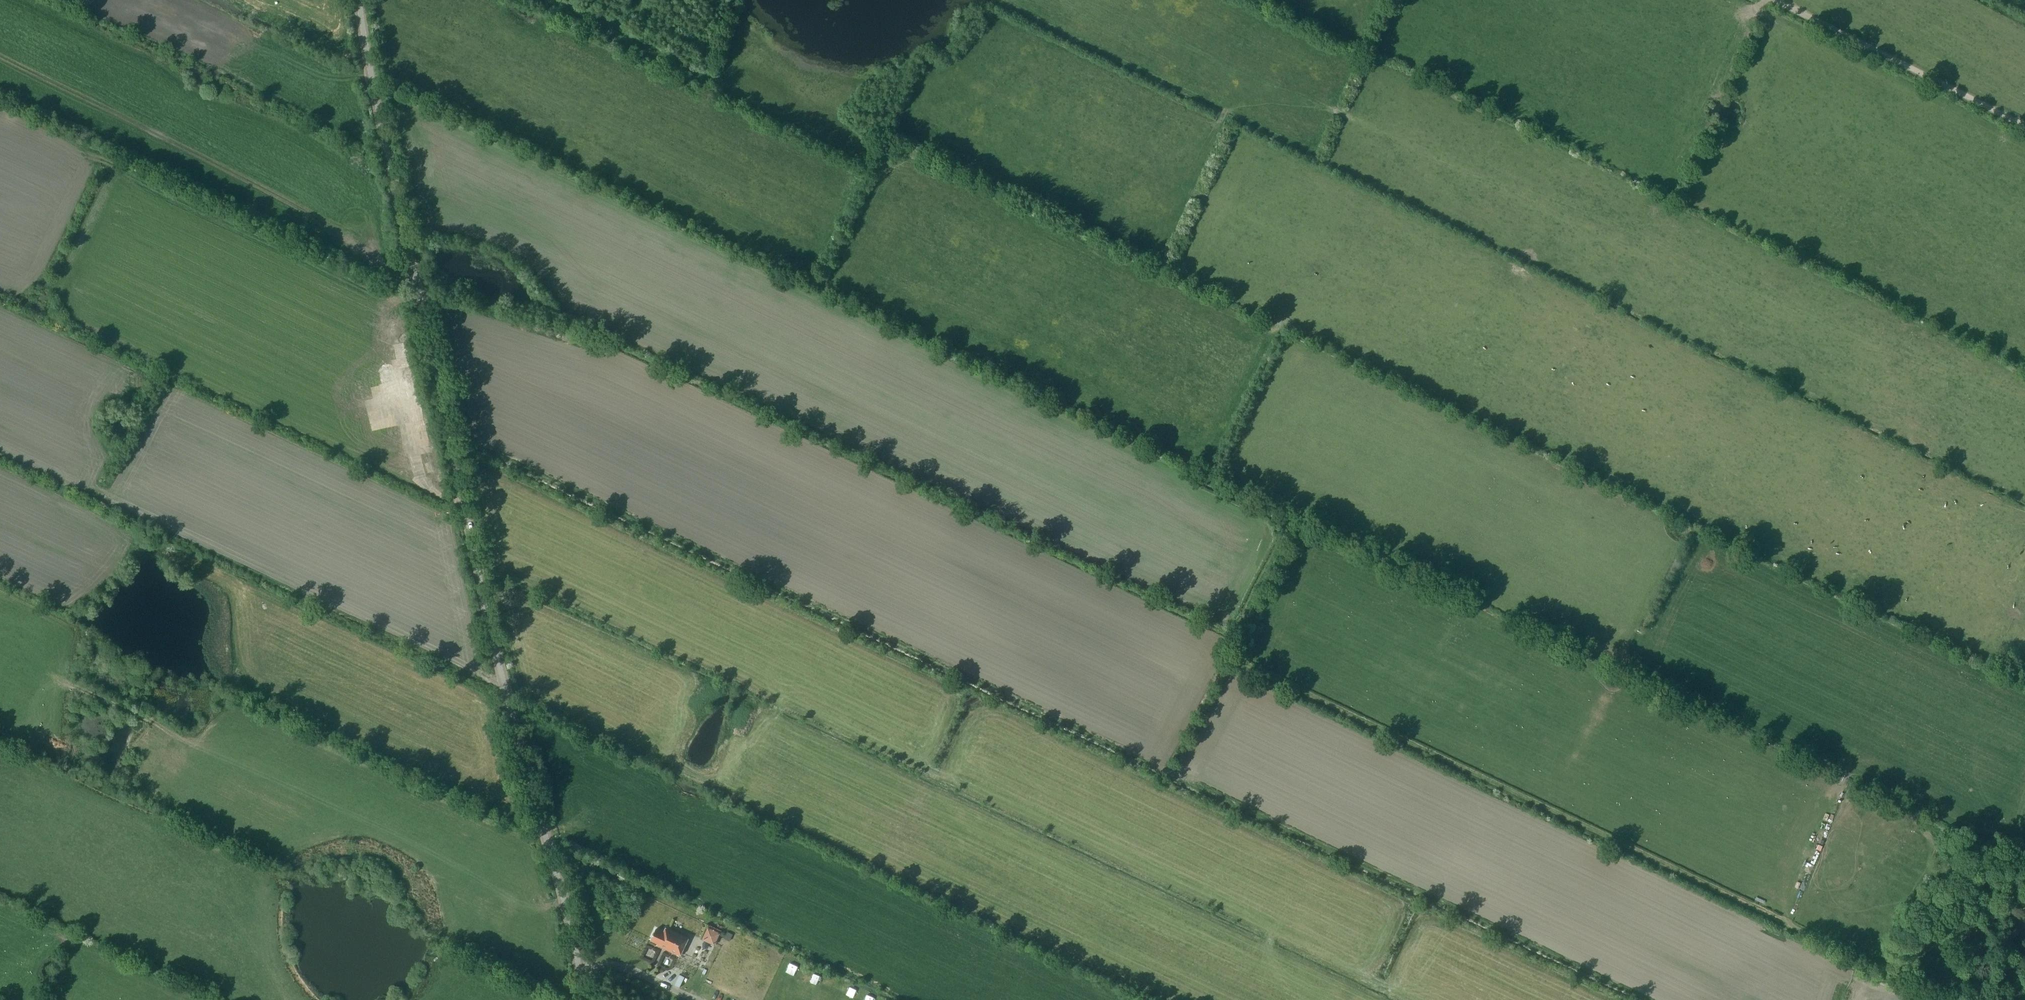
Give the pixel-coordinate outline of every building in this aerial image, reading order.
[(719,944),(724,931),(710,926),(705,939),(719,944)] [(680,955),(689,937),(667,927),(665,931),(657,927),(651,940),(659,943),(658,945),(680,955)]
